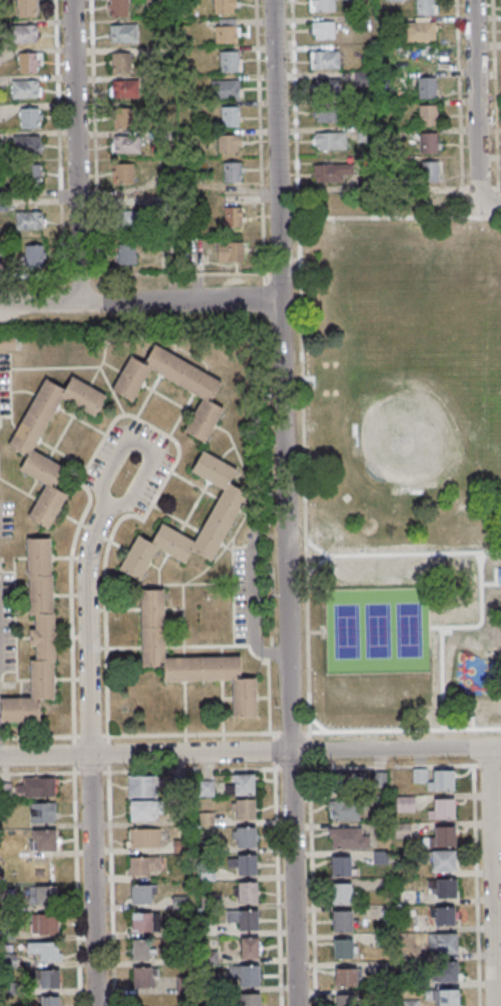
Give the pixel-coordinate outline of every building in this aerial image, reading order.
[(17,17),(36,17),(36,0),(17,0),(17,17)] [(110,17),(129,17),(129,0),(110,0),(110,17)] [(214,13),(237,13),(237,0),(214,0),(214,13)] [(336,0),(310,0),(310,12),(336,12),(336,0)] [(436,0),(416,0),(416,16),(436,16),(436,0)] [(215,19),(215,43),(239,43),(239,19),(215,19)] [(311,39),(335,39),(335,22),(311,22),(311,39)] [(404,44),(437,44),(437,23),(404,23),(404,44)] [(37,43),(37,25),(14,25),(14,43),(37,43)] [(138,43),(138,25),(111,25),(111,43),(138,43)] [(242,72),(242,51),(220,51),(220,72),(242,72)] [(340,51),(311,51),(311,69),(340,69),(340,51)] [(20,72),(42,72),(42,53),(20,53),(20,72)] [(112,53),(112,72),(130,72),(130,53),(112,53)] [(437,98),(437,77),(418,77),(418,98),(437,98)] [(41,79),(12,79),(12,98),(41,98),(41,79)] [(111,98),(139,98),(139,79),(111,79),(111,98)] [(339,79),(314,79),(314,95),(340,95),(339,79)] [(240,100),(240,80),(213,80),(213,100),(240,100)] [(437,104),(420,104),(420,125),(437,125),(437,104)] [(337,105),(314,105),(314,122),(337,122),(337,105)] [(221,106),(221,127),(239,127),(239,106),(221,106)] [(20,108),(20,128),(42,128),(42,108),(20,108)] [(113,127),(136,127),(136,108),(113,108),(113,127)] [(373,142),(373,129),(357,129),(357,142),(373,142)] [(347,132),(313,132),(313,150),(347,150),(347,132)] [(439,153),(439,132),(419,132),(419,153),(439,153)] [(40,135),(14,135),(14,153),(40,153),(40,135)] [(113,135),(113,153),(141,153),(141,135),(113,135)] [(241,153),(241,135),(218,135),(218,153),(241,153)] [(440,183),(440,161),(421,161),(421,183),(440,183)] [(241,162),(224,162),(224,182),(242,182),(241,162)] [(134,183),(134,163),(116,163),(116,183),(134,183)] [(42,164),(17,164),(17,185),(42,185),(42,164)] [(314,183),(344,183),(344,175),(355,175),(355,164),(314,164),(314,183)] [(242,207),(225,207),(225,227),(242,227),(242,207)] [(149,210),(117,210),(117,229),(149,229),(149,210)] [(44,211),(16,211),(16,229),(44,229),(44,211)] [(244,242),(218,242),(218,262),(244,262),(244,242)] [(136,244),(118,244),(118,265),(136,265),(136,244)] [(44,245),(25,245),(25,269),(44,269),(44,245)] [(0,335),(0,350),(14,350),(14,335),(0,335)] [(207,443),(223,408),(212,402),(223,380),(155,347),(147,365),(130,356),(113,391),(134,402),(149,370),(203,396),(185,432),(207,443)] [(44,378),(10,447),(28,456),(20,471),(46,483),(29,518),(50,529),(67,494),(55,488),(66,467),(34,451),(61,398),(96,415),(107,394),(72,377),(66,389),(44,378)] [(198,541),(162,524),(153,542),(136,535),(120,570),(142,581),(157,549),(186,562),(191,551),(214,561),(247,492),(230,484),(238,468),(202,451),(192,473),(223,487),(198,541)] [(52,537),(28,538),(32,697),(1,698),(2,722),(41,721),(40,699),(56,699),(52,537)] [(166,657),(165,589),(141,590),(142,667),(165,666),(165,681),(234,681),(234,717),(257,717),(257,678),(241,678),(241,657),(166,657)] [(426,790),(456,790),(456,769),(434,769),(434,780),(429,780),(429,768),(412,768),(412,783),(426,783),(426,790)] [(366,772),(332,772),(332,790),(366,790),(366,772)] [(374,772),(374,786),(386,786),(386,772),(374,772)] [(255,794),(255,775),(234,775),(234,794),(255,794)] [(128,798),(157,798),(157,776),(128,776),(128,798)] [(56,778),(24,778),(24,796),(56,796),(56,778)] [(213,795),(213,782),(201,782),(201,795),(213,795)] [(396,796),(396,812),(415,812),(415,796),(396,796)] [(429,818),(456,818),(456,798),(435,798),(435,809),(429,809),(429,818)] [(256,819),(256,799),(234,799),(234,819),(256,819)] [(154,814),(163,814),(163,802),(130,802),(130,821),(154,821),(154,814)] [(360,802),(330,802),(330,820),(360,820),(360,802)] [(56,803),(31,803),(31,823),(56,823),(56,803)] [(456,846),(456,826),(435,826),(435,846),(456,846)] [(257,848),(257,827),(236,827),(236,848),(257,848)] [(371,848),(371,836),(361,836),(361,828),(330,828),(330,848),(371,848)] [(161,849),(161,829),(129,829),(129,849),(161,849)] [(31,851),(57,851),(57,830),(31,830),(31,851)] [(456,872),(456,851),(432,851),(432,872),(456,872)] [(257,855),(237,855),(237,875),(257,875),(257,855)] [(333,876),(356,876),(356,866),(352,866),(352,856),(333,856),(333,876)] [(130,876),(160,876),(160,857),(130,857),(130,876)] [(457,879),(428,879),(428,888),(437,888),(437,898),(457,898),(457,879)] [(258,882),(239,882),(239,904),(258,904),(258,882)] [(353,883),(333,883),(334,904),(353,904),(353,883)] [(152,884),(132,884),(132,904),(152,904),(152,884)] [(58,886),(36,886),(36,905),(58,905),(58,886)] [(456,925),(456,906),(435,907),(436,925),(456,925)] [(259,910),(228,910),(228,921),(239,921),(239,930),(259,930),(259,910)] [(333,910),(333,931),(354,931),(354,910),(333,910)] [(154,912),(132,912),(132,932),(154,932),(154,912)] [(31,934),(59,934),(59,914),(31,914),(31,934)] [(437,954),(458,954),(458,933),(437,933),(437,954)] [(242,958),(260,958),(260,937),(242,937),(242,958)] [(334,958),(355,958),(355,938),(334,938),(334,958)] [(149,961),(150,940),(132,940),(132,961),(149,961)] [(28,952),(38,952),(38,961),(60,961),(60,942),(28,942),(28,952)] [(458,982),(458,962),(434,962),(434,982),(458,982)] [(261,965),(229,965),(229,977),(239,977),(239,986),(261,986),(261,965)] [(133,988),(153,988),(153,967),(133,967),(133,988)] [(360,968),(335,968),(335,985),(360,985),(360,968)] [(60,970),(42,970),(42,988),(60,988),(60,970)] [(461,989),(437,989),(437,1005),(461,1005),(461,989)] [(261,993),(237,994),(237,1005),(261,1005),(261,993)] [(337,995),(337,1005),(356,1005),(356,995),(337,995)] [(60,997),(42,997),(42,1005),(60,1005),(60,997)]
